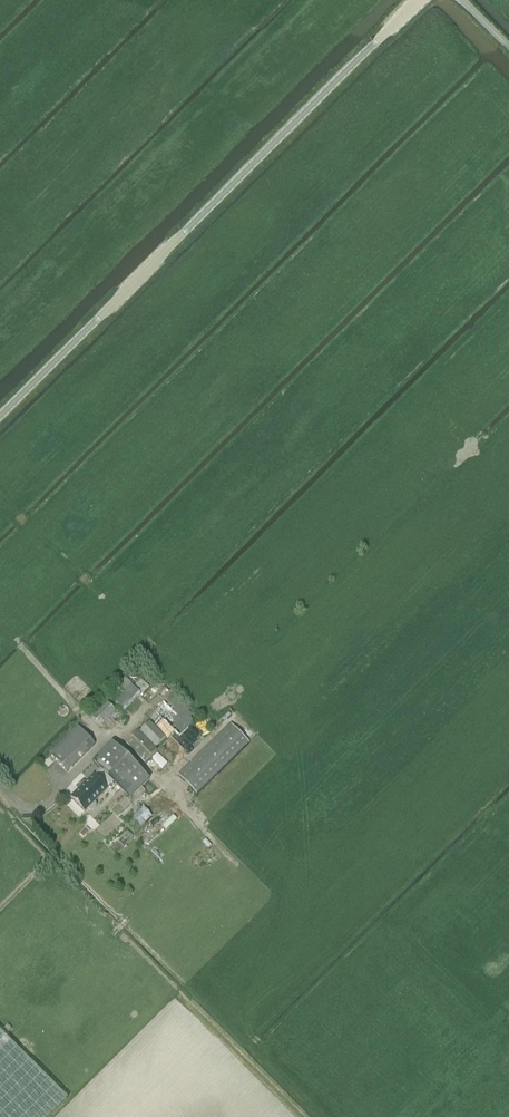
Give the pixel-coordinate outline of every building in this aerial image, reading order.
[(132,687),(131,686),(132,685),(124,677),(115,687),(122,694),(114,703),(124,712),(139,696),(146,704),(156,694),(140,679),(132,687)] [(154,711),(179,736),(198,718),(173,692),(154,711)] [(92,717),(99,725),(115,711),(108,702),(92,717)] [(139,732),(154,747),(164,737),(149,722),(139,732)] [(230,724),(192,762),(178,775),(195,793),(248,742),(230,724)] [(49,754),(66,772),(95,744),(77,726),(49,754)] [(125,744),(144,763),(157,751),(138,731),(125,744)] [(99,769),(114,783),(129,798),(149,779),(111,742),(92,761),(99,769)] [(156,754),(152,758),(162,768),(167,764),(156,754)] [(111,786),(97,771),(70,797),(85,811),(111,786)] [(143,807),(133,816),(141,826),(152,817),(143,807)] [(103,822),(99,817),(96,820),(89,813),(82,821),(93,832),(103,822)] [(67,1099),(0,1032),(0,1116),(49,1116),(67,1099)]
